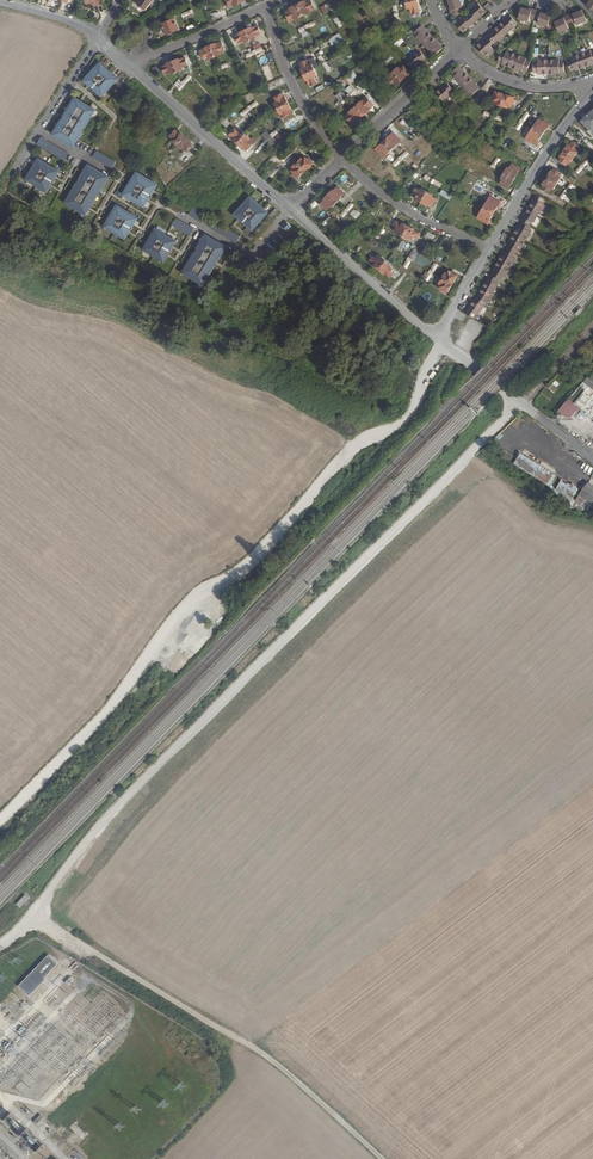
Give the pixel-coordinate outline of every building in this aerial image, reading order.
[(135,2),(145,10),(150,3),(150,2),(151,0),(136,0),(135,2)] [(337,9),(345,5),(342,0),(341,0),(335,3),(337,9)] [(405,4),(407,10),(410,9),(412,15),(418,13),(417,8),(419,7),(417,0),(405,4)] [(449,13),(448,13),(449,18),(459,14),(457,10),(460,9),(457,0),(445,0),(449,13)] [(297,6),(302,16),(315,10),(310,1),(305,3),(305,2),(297,6)] [(462,32),(477,18),(486,10),(478,2),(470,10),(471,11),(464,18),(463,17),(455,24),(462,32)] [(285,14),(290,22),(302,16),(297,6),(290,10),(290,11),(285,14)] [(521,9),(518,19),(529,22),(529,19),(534,20),(538,21),(538,24),(548,27),(551,16),(540,14),(541,12),(536,11),(532,10),(531,11),(521,9)] [(553,22),(557,32),(567,28),(566,25),(570,24),(574,22),(575,24),(585,20),(581,10),(571,14),(571,13),(566,15),(562,17),(563,18),(553,22)] [(484,39),(476,46),(485,56),(493,49),(489,45),(493,42),(497,39),(498,41),(507,33),(514,26),(513,24),(516,21),(510,15),(507,18),(499,25),(491,33),(488,36),(484,39)] [(160,24),(164,32),(165,35),(178,30),(173,19),(160,24)] [(417,37),(431,52),(433,51),(436,54),(443,48),(433,37),(426,29),(423,26),(416,32),(419,35),(417,37)] [(245,30),(250,41),(256,38),(254,36),(259,33),(256,27),(251,29),(250,28),(245,30)] [(239,35),(234,37),(237,44),(243,41),(244,44),(250,41),(245,30),(239,33),(239,35)] [(338,33),(327,39),(331,45),(334,44),(336,48),(344,44),(338,33)] [(407,43),(411,40),(405,33),(401,36),(407,43)] [(210,46),(215,57),(221,54),(220,52),(224,50),(221,43),(216,44),(210,46)] [(200,51),(202,57),(203,59),(207,57),(209,59),(215,57),(210,46),(204,48),(204,49),(200,51)] [(384,49),(378,55),(383,61),(390,55),(384,49)] [(570,70),(575,68),(575,70),(586,66),(592,63),(592,52),(591,50),(581,54),(571,58),(572,60),(567,62),(570,70)] [(415,52),(407,60),(414,69),(422,61),(426,58),(420,51),(416,54),(415,52)] [(500,53),(497,61),(502,63),(501,65),(511,68),(521,71),(521,70),(526,71),(529,63),(524,61),(525,58),(516,55),(506,51),(505,54),(500,53)] [(378,55),(371,61),(377,67),(383,61),(378,55)] [(390,55),(383,61),(386,64),(393,58),(390,55)] [(318,59),(322,65),(326,63),(321,56),(318,59)] [(172,62),(177,73),(183,70),(182,67),(187,65),(184,59),(179,61),(178,59),(172,62)] [(300,63),(302,69),(301,69),(303,75),(314,71),(311,65),(309,66),(306,60),(300,63)] [(383,61),(377,67),(377,68),(379,70),(386,64),(383,61)] [(532,63),(532,73),(537,73),(537,75),(547,74),(558,74),(558,72),(563,72),(562,63),(558,63),(558,61),(547,61),(537,61),(537,63),(532,63)] [(167,66),(162,68),(164,74),(170,72),(171,75),(177,73),(172,62),(167,64),(167,66)] [(322,65),(327,72),(331,70),(326,63),(322,65)] [(84,81),(102,96),(117,79),(100,64),(84,81)] [(458,65),(451,71),(455,74),(453,75),(468,91),(470,89),(473,93),(479,86),(476,83),(458,65)] [(393,72),(401,81),(405,77),(405,76),(409,72),(403,67),(399,70),(398,68),(393,72)] [(303,75),(306,81),(308,80),(310,85),(316,83),(314,77),(316,76),(314,71),(303,75)] [(390,79),(386,82),(392,88),(395,85),(396,86),(401,81),(393,72),(388,77),(390,79)] [(183,73),(174,83),(177,86),(187,76),(183,73)] [(187,76),(177,86),(178,86),(176,88),(179,90),(191,78),(188,75),(187,76)] [(444,86),(436,94),(444,102),(451,94),(450,92),(454,89),(447,82),(444,86)] [(353,90),(346,95),(349,98),(355,92),(353,90)] [(493,99),(492,103),(496,103),(495,105),(501,107),(504,95),(495,93),(494,95),(493,95),(492,99),(493,99)] [(274,97),(277,102),(274,103),(277,109),(288,104),(284,98),(281,94),(274,97)] [(346,95),(340,101),(343,104),(349,98),(346,95)] [(504,95),(501,107),(507,108),(508,107),(511,107),(512,104),(514,105),(515,101),(513,100),(514,98),(504,95)] [(356,106),(363,115),(370,109),(369,108),(373,104),(366,97),(356,106)] [(75,99),(54,135),(74,146),(82,132),(79,131),(81,127),(84,129),(95,111),(75,99)] [(255,101),(241,113),(244,116),(257,104),(255,101)] [(277,109),(280,115),(283,113),(285,118),(292,114),(290,109),(288,104),(277,109)] [(356,106),(344,116),(351,124),(356,120),(357,121),(363,115),(356,106)] [(588,114),(581,120),(592,134),(592,110),(588,114)] [(525,112),(520,120),(523,122),(529,114),(525,112)] [(287,120),(289,125),(297,123),(295,117),(287,120)] [(516,117),(510,123),(515,127),(520,120),(516,117)] [(539,118),(532,128),(541,134),(546,128),(547,128),(549,125),(539,118)] [(520,120),(515,127),(518,130),(523,122),(520,120)] [(506,128),(514,135),(518,130),(515,127),(510,123),(506,128)] [(571,128),(582,141),(586,138),(574,125),(571,128)] [(532,128),(525,138),(535,145),(538,141),(537,140),(541,134),(532,128)] [(228,136),(232,139),(232,140),(236,144),(245,135),(240,131),(237,133),(234,130),(228,136)] [(169,137),(173,140),(172,142),(176,146),(184,137),(178,132),(177,133),(175,131),(169,137)] [(383,141),(391,150),(400,141),(391,132),(388,135),(389,136),(383,141)] [(236,144),(241,149),(242,148),(246,151),(251,145),(247,142),(249,139),(245,135),(236,144)] [(184,137),(176,146),(182,150),(183,149),(186,152),(191,146),(189,144),(191,143),(184,137)] [(42,138),(37,145),(65,161),(69,154),(42,138)] [(281,146),(280,146),(285,152),(292,145),(288,141),(281,146)] [(373,149),(382,158),(391,150),(383,141),(378,146),(377,146),(373,149)] [(564,150),(573,157),(577,152),(575,150),(578,147),(571,142),(570,145),(568,144),(564,150)] [(280,146),(274,153),(278,158),(285,152),(280,146)] [(293,146),(286,153),(289,156),(296,149),(293,146)] [(400,147),(394,153),(398,157),(405,151),(400,147)] [(498,148),(494,153),(501,158),(504,152),(498,148)] [(564,150),(559,157),(560,158),(559,161),(565,165),(568,161),(569,162),(573,157),(564,150)] [(115,162),(97,151),(93,158),(111,169),(115,162)] [(405,151),(398,157),(401,160),(408,154),(405,151)] [(286,153),(280,159),(282,162),(289,156),(286,153)] [(398,157),(391,164),(394,167),(401,160),(398,157)] [(300,159),(296,163),(304,171),(311,165),(309,163),(310,162),(307,159),(306,160),(304,158),(302,160),(300,159)] [(496,158),(491,166),(494,168),(499,160),(496,158)] [(39,160),(27,180),(47,192),(59,172),(39,160)] [(401,160),(394,167),(398,171),(405,165),(401,160)] [(293,169),(290,171),(292,173),(291,174),(294,177),(296,176),(297,178),(304,171),(296,163),(291,167),(293,169)] [(507,168),(503,173),(513,180),(517,174),(516,173),(519,169),(511,164),(508,169),(507,168)] [(88,166),(66,203),(86,215),(98,195),(95,193),(97,190),(100,192),(108,177),(88,166)] [(491,166),(486,174),(489,176),(494,168),(491,166)] [(551,169),(546,178),(557,184),(561,177),(560,176),(562,172),(555,167),(553,170),(551,169)] [(408,168),(401,174),(403,177),(410,170),(408,168)] [(137,173),(124,195),(144,206),(156,185),(137,173)] [(501,180),(499,185),(506,189),(509,185),(510,185),(513,180),(503,173),(500,179),(501,180)] [(337,180),(340,184),(348,178),(345,174),(337,180)] [(423,179),(431,183),(433,179),(425,175),(423,179)] [(546,178),(542,185),(543,186),(542,188),(549,193),(552,188),(553,189),(557,184),(546,178)] [(433,179),(431,183),(439,188),(441,184),(433,179)] [(570,183),(564,190),(565,191),(567,190),(568,191),(573,186),(570,183)] [(327,195),(336,203),(340,198),(339,197),(343,193),(336,187),(333,191),(332,190),(327,195)] [(415,188),(410,196),(415,199),(415,200),(420,203),(426,193),(421,190),(420,191),(416,189),(415,188)] [(564,190),(559,196),(562,198),(568,192),(568,191),(567,190),(565,191),(564,190)] [(475,192),(470,200),(473,202),(478,194),(475,192)] [(426,193),(420,203),(426,206),(427,205),(432,207),(436,200),(431,197),(431,196),(426,193)] [(521,225),(529,230),(531,226),(529,225),(532,221),(534,222),(539,213),(544,204),(542,203),(545,199),(537,194),(535,198),(529,207),(524,216),(521,220),(523,221),(521,225)] [(319,204),(326,210),(330,206),(331,208),(336,203),(327,195),(323,199),(324,200),(319,204)] [(250,197),(234,214),(252,229),(267,212),(250,197)] [(489,197),(483,207),(493,213),(496,207),(498,208),(500,204),(489,197)] [(343,210),(347,213),(353,206),(350,203),(343,210)] [(137,218),(117,206),(105,226),(125,238),(137,218)] [(476,218),(483,222),(487,224),(490,220),(489,220),(493,213),(483,207),(476,218)] [(206,216),(192,208),(188,215),(202,223),(206,216)] [(357,218),(361,213),(355,208),(350,213),(357,218)] [(343,210),(337,217),(341,219),(347,213),(343,210)] [(176,218),(172,225),(189,235),(193,228),(176,218)] [(474,222),(481,226),(483,222),(476,218),(474,222)] [(214,221),(210,228),(231,240),(232,237),(237,240),(240,236),(214,221)] [(291,226),(287,222),(283,226),(287,230),(291,226)] [(395,227),(394,231),(397,233),(396,234),(402,238),(408,227),(402,224),(401,225),(395,222),(393,226),(395,227)] [(531,231),(529,230),(521,225),(519,224),(513,233),(508,242),(510,244),(505,252),(513,257),(518,248),(520,249),(525,240),(531,231)] [(408,227),(402,238),(407,240),(408,239),(411,241),(413,237),(415,238),(416,238),(418,234),(412,231),(413,230),(408,227)] [(381,229),(376,237),(380,239),(385,231),(381,229)] [(145,249),(164,261),(176,241),(156,230),(145,249)] [(195,253),(184,272),(203,284),(215,264),(212,263),(214,259),(217,261),(225,247),(206,235),(197,250),(199,251),(198,254),(195,253)] [(376,237),(371,244),(375,247),(380,239),(376,237)] [(412,250),(407,258),(411,261),(415,253),(412,250)] [(515,258),(513,257),(505,252),(503,251),(498,260),(492,269),(494,270),(502,275),(504,276),(509,267),(515,258)] [(415,253),(411,261),(416,264),(421,256),(415,253)] [(369,260),(374,265),(373,266),(378,270),(386,261),(381,257),(380,259),(377,256),(374,259),(372,257),(369,260)] [(407,258),(402,266),(406,269),(409,263),(411,261),(407,258)] [(386,261),(378,270),(383,275),(384,273),(389,278),(392,274),(390,272),(392,269),(390,267),(391,266),(386,261)] [(434,264),(429,272),(433,274),(436,268),(437,266),(434,264)] [(409,271),(415,274),(417,270),(415,269),(416,268),(412,266),(409,271)] [(474,299),(482,304),(484,300),(486,301),(492,292),(497,283),(495,282),(498,278),(500,279),(502,275),(494,270),(492,275),(490,273),(489,274),(482,287),(474,299)] [(444,273),(441,279),(451,284),(456,276),(454,275),(455,273),(451,271),(450,272),(448,271),(446,274),(444,273)] [(429,272),(425,280),(428,282),(430,278),(433,274),(429,272)] [(438,288),(441,289),(440,290),(444,292),(445,291),(447,292),(451,284),(441,279),(438,284),(439,285),(438,288)] [(476,313),(482,304),(474,299),(471,298),(464,311),(472,316),(474,311),(476,313)] [(268,315),(259,324),(259,327),(268,335),(272,335),(280,327),(279,323),(271,315),(268,315)] [(586,376),(579,385),(586,391),(589,387),(592,390),(592,381),(586,376)] [(557,411),(568,420),(579,407),(567,398),(557,411)] [(580,410),(578,413),(585,419),(587,416),(580,410)] [(584,484),(581,489),(569,483),(560,479),(557,484),(557,495),(562,498),(562,503),(574,509),(587,509),(589,506),(592,508),(592,488),(584,484)] [(26,895),(17,904),(21,907),(29,898),(26,895)] [(59,964),(49,955),(19,985),(30,996),(47,978),(46,977),(59,964)] [(43,1117),(40,1115),(34,1122),(37,1124),(43,1117)] [(82,1139),(87,1135),(74,1123),(70,1128),(82,1139)]
